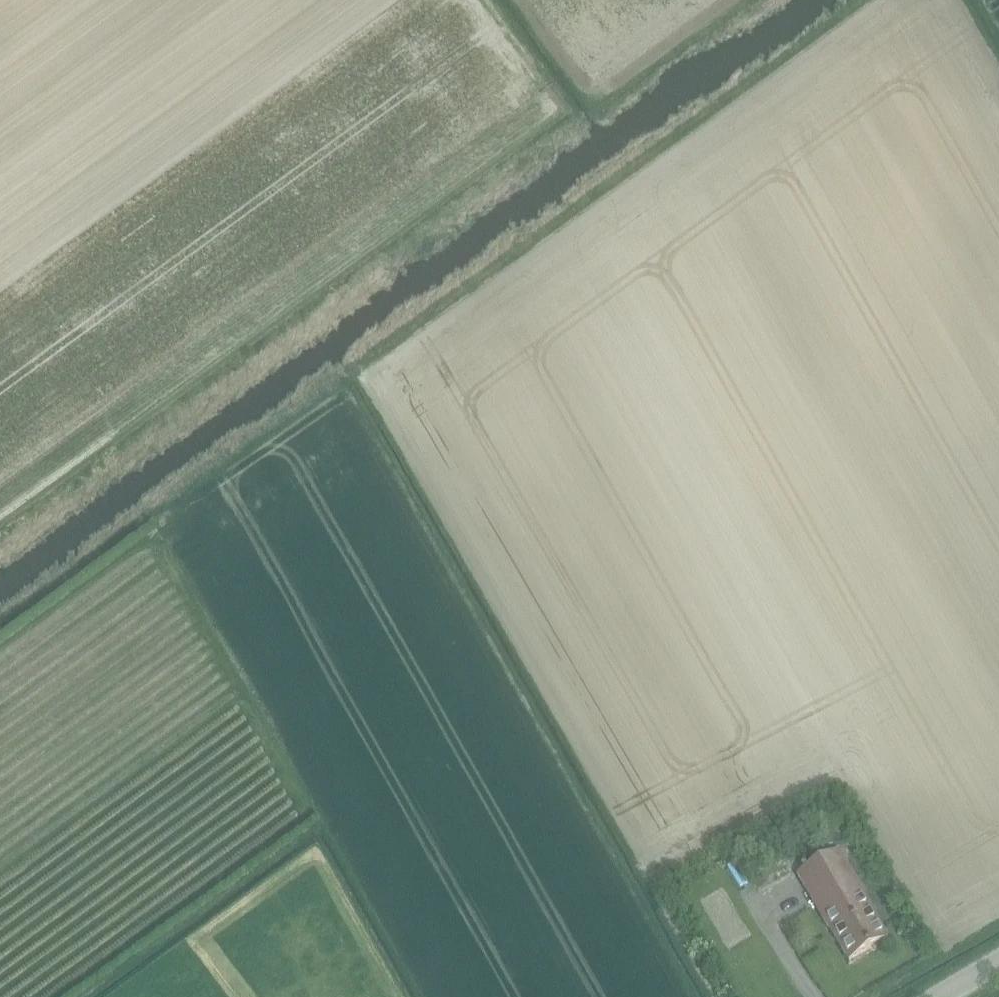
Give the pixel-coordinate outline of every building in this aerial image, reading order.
[(886,941),(886,940),(868,910),(853,885),(835,856),(798,878),(801,883),(802,883),(807,892),(806,892),(809,896),(810,896),(815,905),(814,906),(822,918),(824,922),(849,963),(886,941)]
